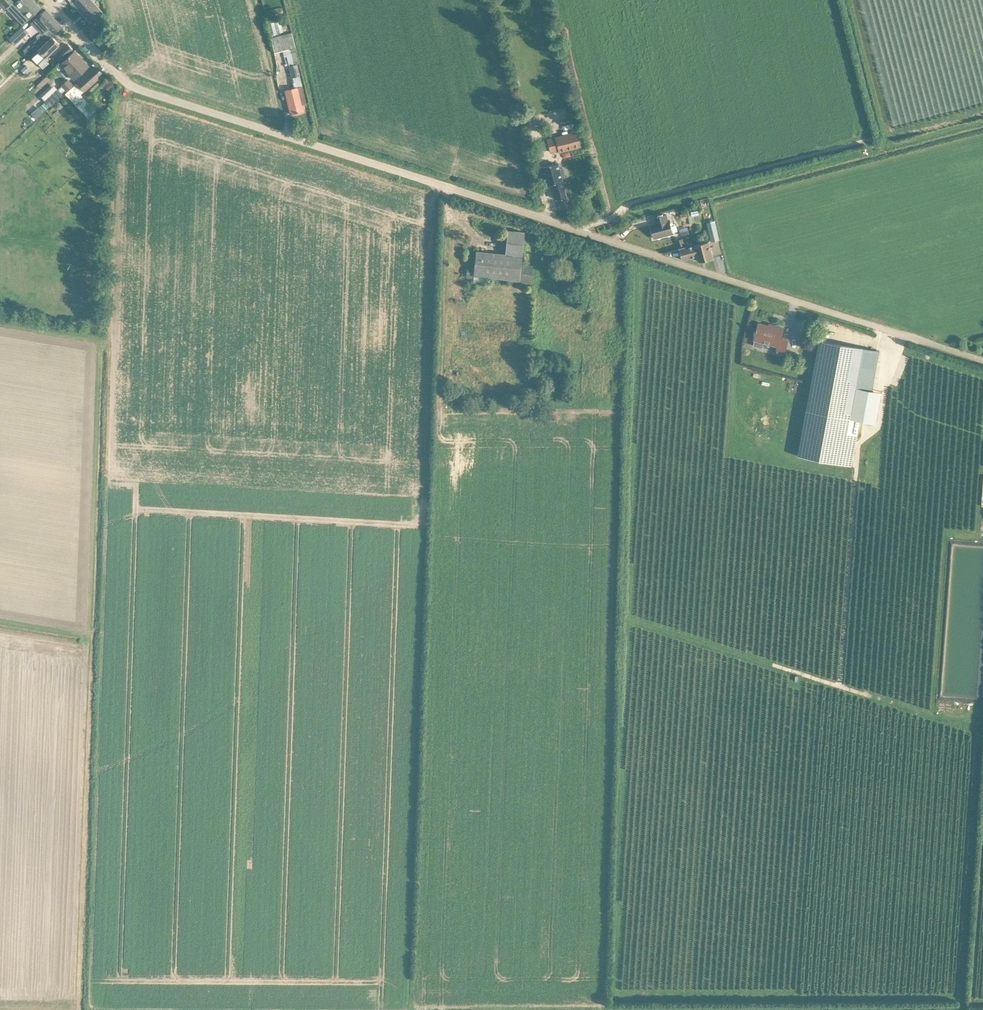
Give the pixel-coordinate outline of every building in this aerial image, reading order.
[(4,10),(13,2),(11,0),(0,0),(0,6),(4,10)] [(33,15),(40,8),(33,0),(18,0),(14,4),(29,19),(33,15)] [(91,0),(69,0),(90,22),(102,12),(91,0)] [(50,37),(54,33),(61,27),(46,10),(38,17),(32,23),(40,33),(39,34),(38,34),(38,35),(37,35),(37,36),(37,37),(38,39),(34,43),(35,44),(32,48),(35,51),(38,48),(50,37)] [(300,76),(297,64),(299,64),(295,48),(296,48),(292,33),(271,38),(275,54),(283,51),(286,61),(292,60),(293,65),(288,66),(292,78),(300,76)] [(49,63),(45,58),(52,52),(59,45),(52,37),(44,44),(31,56),(38,64),(43,69),(49,63)] [(64,58),(65,57),(73,50),(68,44),(59,53),(64,58)] [(74,80),(81,73),(88,66),(74,51),(60,65),(74,80)] [(26,66),(21,70),(25,75),(30,70),(31,70),(26,65),(26,66)] [(81,95),(85,91),(95,81),(103,74),(95,67),(88,73),(65,94),(83,113),(91,106),(81,95)] [(116,84),(110,78),(104,84),(110,90),(116,84)] [(284,91),(288,104),(290,114),(304,111),(302,105),(306,104),(304,94),(302,86),(284,91)] [(57,89),(45,101),(46,102),(50,107),(63,95),(61,93),(58,90),(57,89)] [(45,103),(40,108),(44,112),(49,107),(45,103)] [(38,107),(31,114),(37,120),(44,113),(38,107)] [(547,139),(550,153),(558,151),(559,153),(580,147),(576,131),(554,137),(547,139)] [(100,133),(96,137),(103,144),(104,145),(108,141),(105,138),(100,133)] [(557,164),(541,168),(545,184),(552,183),(556,199),(566,197),(562,180),(565,179),(563,169),(559,170),(557,164)] [(656,224),(651,225),(655,238),(673,234),(670,220),(668,220),(667,215),(654,218),(656,224)] [(716,227),(708,229),(708,231),(710,239),(711,241),(720,239),(719,236),(716,227)] [(467,267),(466,278),(474,279),(473,280),(481,281),(482,276),(487,277),(487,280),(531,284),(533,265),(521,264),(524,232),(508,231),(505,255),(476,251),(474,267),(467,267)] [(677,240),(679,246),(685,244),(683,238),(677,240)] [(680,249),(680,250),(682,260),(698,256),(700,262),(713,258),(709,241),(680,249)] [(777,352),(784,354),(788,340),(781,338),(784,328),(770,324),(769,326),(759,323),(756,333),(755,340),(778,346),(777,352)] [(820,340),(799,456),(843,464),(852,465),(860,420),(850,418),(856,387),(872,390),(879,351),(820,340)]
